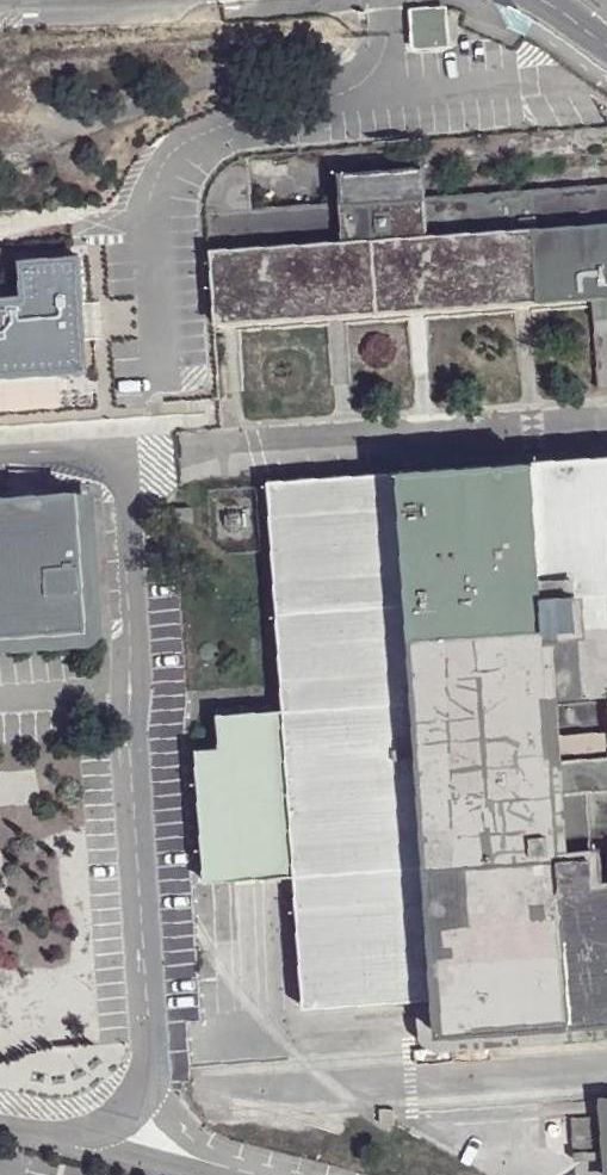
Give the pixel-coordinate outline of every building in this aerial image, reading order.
[(446,7),(408,9),(411,46),(446,45),(446,7)] [(539,287),(532,194),(426,201),(423,173),(344,177),(346,206),(253,212),(249,162),(240,165),(234,168),(221,178),(214,187),(208,200),(207,215),(213,307),(539,287)] [(532,194),(539,287),(606,283),(606,190),(532,194)] [(70,260),(12,264),(14,300),(0,301),(0,373),(77,369),(70,260)] [(539,287),(539,301),(606,297),(606,283),(539,287)] [(539,301),(539,287),(213,307),(214,323),(539,301)] [(594,312),(598,370),(600,390),(606,390),(606,312),(594,312)] [(436,1002),(438,1031),(606,1020),(606,461),(269,484),(284,710),(219,715),(225,797),(202,799),(212,931),(299,925),(305,1011),(421,1003),(436,1002)] [(0,640),(0,655),(101,648),(92,496),(77,497),(86,634),(0,640)] [(0,503),(0,640),(86,634),(77,497),(0,503)] [(436,1002),(421,1003),(424,1047),(606,1034),(606,1020),(438,1031),(436,1002)] [(575,1120),(577,1158),(606,1156),(606,1118),(575,1120)]
